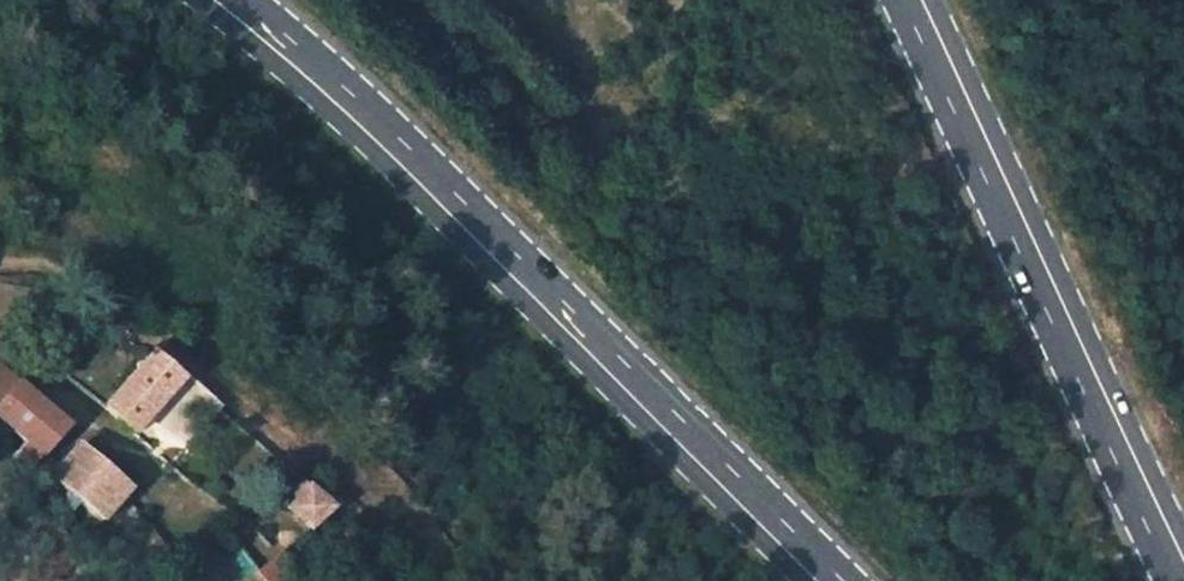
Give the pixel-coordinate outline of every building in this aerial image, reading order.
[(185,383),(157,357),(109,409),(138,434),(165,405),(200,434),(224,407),(189,377),(185,383)] [(25,445),(43,461),(45,463),(72,433),(0,370),(0,422),(25,445)] [(25,445),(15,458),(32,473),(43,461),(25,445)] [(81,450),(55,480),(104,522),(130,493),(81,450)] [(292,493),(300,502),(291,510),(312,530),(334,509),(304,481),(292,493)] [(261,573),(267,580),(303,580),(282,555),(261,573)]
